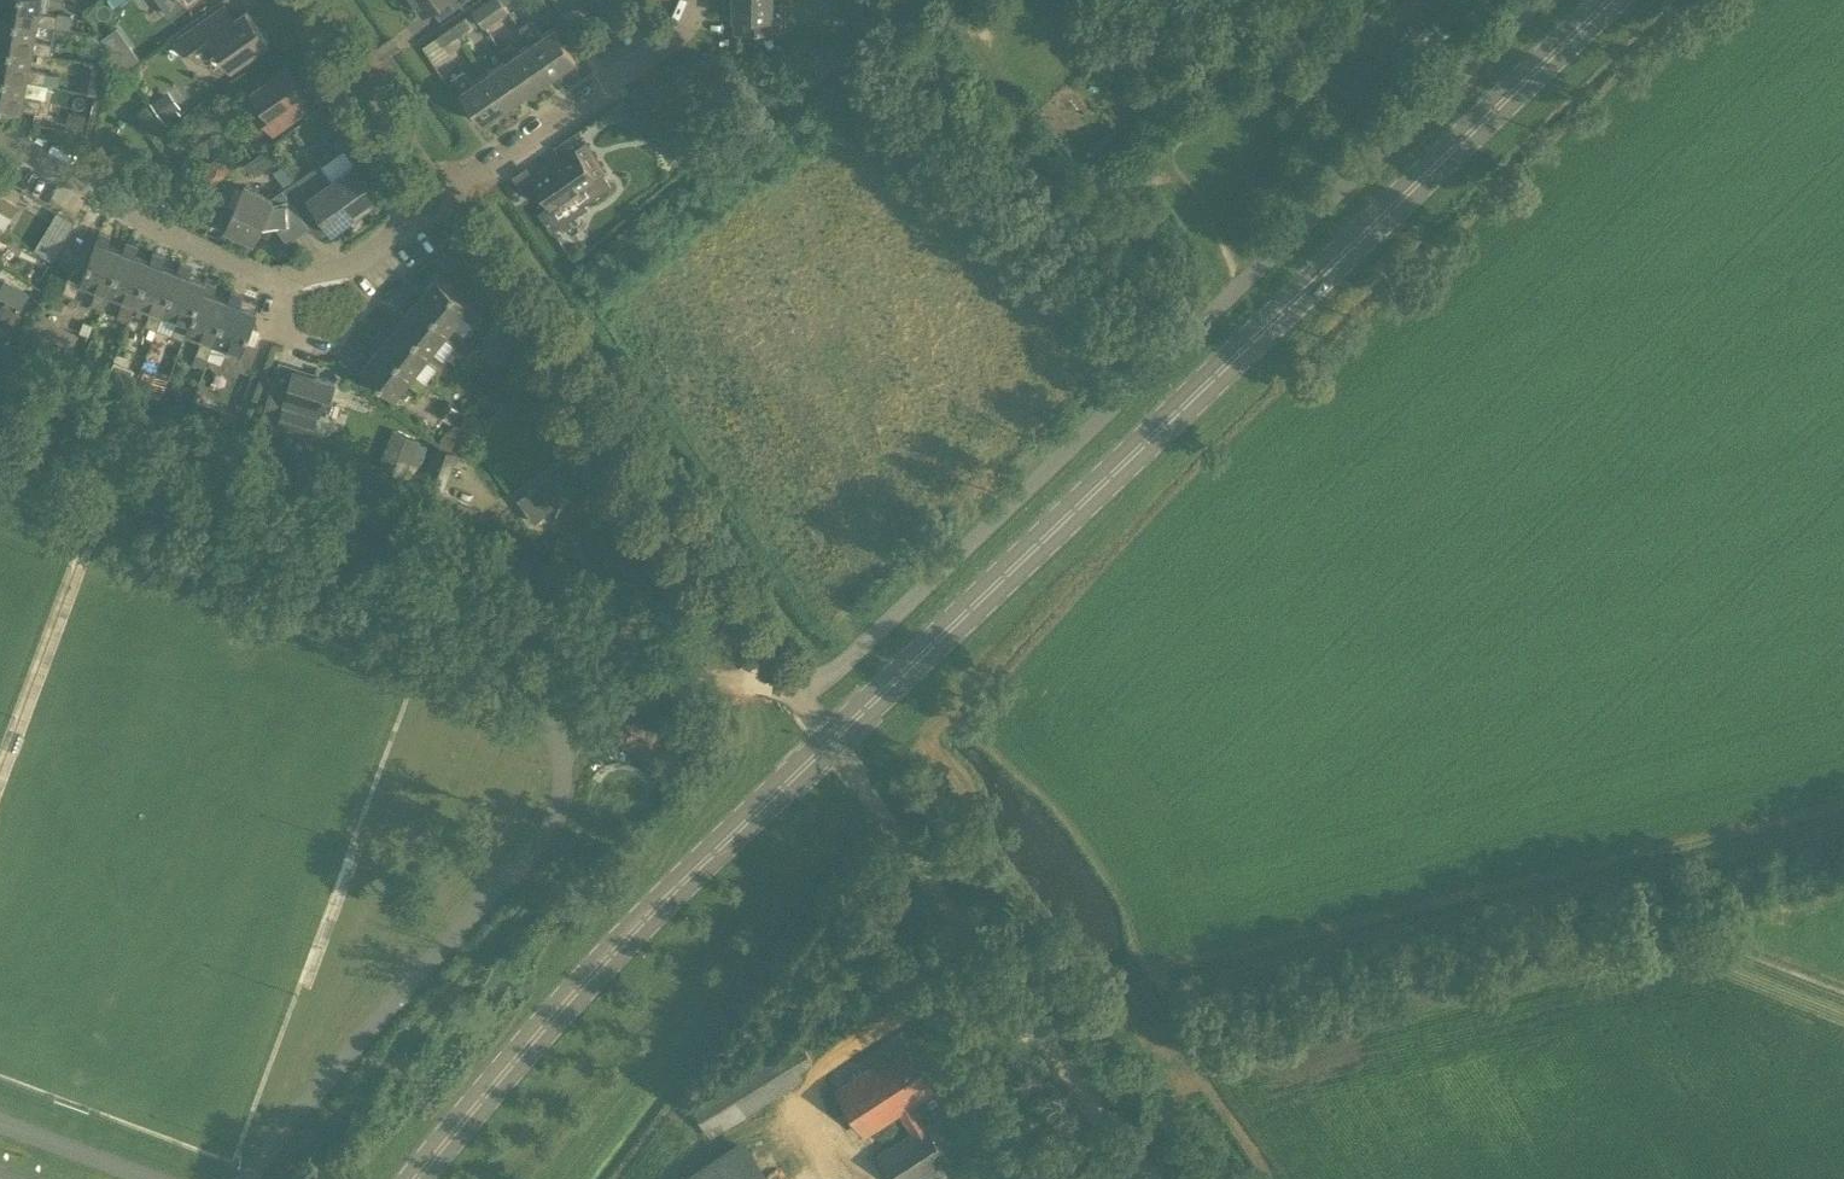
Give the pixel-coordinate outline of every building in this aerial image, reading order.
[(37,25),(55,28),(57,16),(39,13),(42,0),(0,0),(0,17),(37,25)] [(166,14),(186,0),(157,0),(166,14)] [(422,14),(442,0),(413,0),(422,14)] [(484,4),(474,11),(486,28),(509,11),(504,4),(501,0),(490,0),(484,4)] [(733,17),(735,17),(735,32),(786,32),(786,3),(772,3),(772,0),(733,0),(733,17)] [(234,18),(225,5),(179,37),(196,61),(215,48),(229,67),(267,40),(246,10),(234,18)] [(0,17),(0,46),(32,52),(50,56),(52,45),(34,41),(37,25),(0,17)] [(451,26),(457,35),(471,26),(465,17),(451,26)] [(530,43),(552,75),(576,58),(554,27),(542,35),(531,19),(520,26),(522,30),(530,43)] [(443,45),(457,35),(451,26),(437,36),(443,45)] [(507,59),(529,90),(552,75),(530,43),(516,52),(511,44),(502,50),(507,59)] [(26,81),(45,85),(47,73),(29,69),(32,52),(0,46),(0,76),(26,81)] [(529,90),(507,59),(484,74),(506,106),(529,90)] [(304,92),(286,66),(251,91),(269,117),(263,121),(272,133),(302,112),(293,100),(304,92)] [(484,74),(472,83),(464,70),(452,78),(460,91),(482,122),(506,106),(484,74)] [(0,76),(0,106),(39,113),(42,101),(23,97),(26,81),(0,76)] [(176,109),(180,106),(168,90),(151,102),(167,124),(180,115),(176,109)] [(343,148),(354,164),(331,180),(356,215),(380,199),(363,174),(375,165),(356,139),(343,148)] [(587,208),(584,204),(611,186),(603,174),(595,179),(572,146),(555,158),(556,159),(531,177),(550,205),(540,213),(552,231),(587,208)] [(268,147),(243,165),(257,173),(276,158),(268,147)] [(283,190),(303,217),(315,209),(332,233),(356,215),(331,180),(308,196),(297,181),(283,190)] [(258,231),(275,229),(287,246),(310,229),(302,218),(301,219),(300,217),(297,213),(289,218),(287,220),(287,219),(272,198),(244,186),(226,228),(254,241),(258,231)] [(302,218),(303,217),(283,190),(272,198),(287,219),(287,220),(289,218),(297,213),(300,217),(301,219),(302,218)] [(19,206),(0,194),(0,209),(12,217),(19,206)] [(107,292),(123,251),(107,245),(110,237),(99,232),(80,282),(97,288),(90,305),(101,309),(107,292)] [(51,259),(59,246),(41,235),(33,248),(51,259)] [(134,302),(150,261),(135,255),(138,247),(126,243),(123,251),(107,292),(123,298),(117,315),(128,320),(134,302)] [(162,313),(177,271),(162,265),(165,258),(153,253),(150,261),(134,302),(150,308),(144,325),(155,330),(162,313)] [(186,330),(205,281),(189,275),(192,267),(180,263),(177,271),(162,313),(177,319),(171,336),(182,340),(186,330)] [(409,295),(416,301),(451,330),(462,315),(476,326),(484,317),(435,278),(424,291),(417,286),(409,295)] [(207,358),(213,341),(228,301),(212,295),(215,285),(205,281),(186,330),(201,336),(195,354),(207,358)] [(234,369),(255,312),(239,306),(243,296),(231,292),(228,301),(213,341),(229,347),(223,365),(234,369)] [(451,330),(416,301),(405,314),(398,309),(390,318),(397,324),(432,353),(444,338),(458,349),(464,341),(451,330)] [(373,340),(380,346),(414,374),(425,361),(439,372),(445,364),(432,353),(397,324),(386,337),(380,332),(373,340)] [(503,327),(487,351),(501,360),(517,337),(503,327)] [(414,374),(380,346),(368,360),(362,354),(354,364),(395,397),(406,383),(420,394),(428,385),(414,374)] [(293,372),(288,387),(274,383),(260,427),(277,433),(279,427),(311,437),(317,417),(322,402),(327,404),(334,385),(293,372)] [(222,408),(219,419),(233,424),(237,413),(222,408)] [(398,427),(383,461),(411,473),(426,439),(398,427)] [(444,488),(457,453),(435,445),(422,480),(444,488)] [(549,478),(533,489),(518,500),(531,519),(547,508),(554,519),(587,497),(568,469),(551,481),(549,478)] [(585,545),(559,537),(555,549),(580,558),(585,545)] [(694,1113),(710,1139),(803,1081),(780,1044),(688,1101),(694,1113)] [(902,1112),(914,1105),(936,1090),(907,1045),(838,1089),(867,1134),(901,1111),(902,1112)] [(914,1105),(902,1112),(915,1133),(879,1156),(894,1178),(949,1178),(941,1166),(950,1160),(914,1105)] [(842,1170),(851,1178),(867,1178),(850,1162),(842,1170)]
